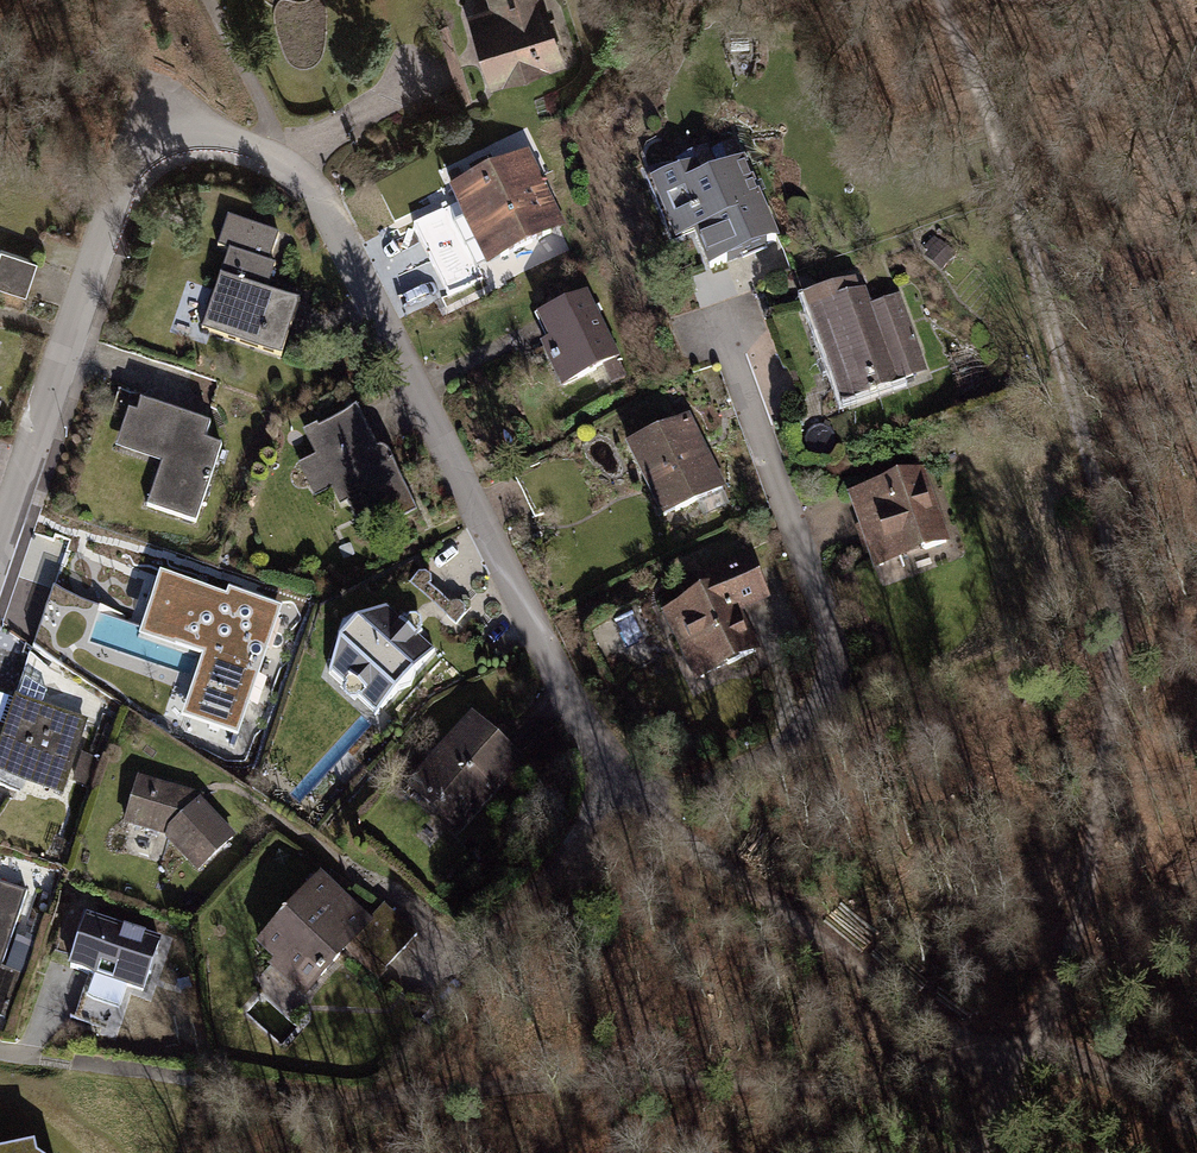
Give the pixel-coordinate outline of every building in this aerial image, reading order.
[(516,86),(602,60),(584,0),(490,0),(516,86)] [(767,133),(678,172),(720,267),(809,228),(767,133)] [(520,159),(449,197),(495,281),(565,243),(520,159)] [(231,251),(203,332),(282,359),(300,305),(261,292),(280,237),(230,219),(220,248),(231,251)] [(26,296),(36,265),(2,253),(0,260),(0,288),(26,296)] [(922,274),(839,300),(866,383),(948,357),(922,274)] [(610,275),(553,307),(593,377),(650,344),(610,275)] [(721,400),(646,440),(688,517),(763,477),(721,400)] [(210,427),(139,404),(126,444),(166,457),(149,509),(196,524),(220,449),(205,445),(210,427)] [(356,520),(377,510),(386,528),(415,514),(389,461),(384,459),(377,458),(354,411),(301,437),(338,512),(349,507),(356,520)] [(954,450),(881,483),(913,554),(987,521),(954,450)] [(765,529),(668,571),(709,665),(806,624),(765,529)] [(54,594),(40,645),(179,684),(178,686),(200,692),(196,706),(246,720),(276,614),(224,599),(221,609),(192,601),(175,663),(155,658),(164,625),(54,594)] [(382,605),(341,619),(329,672),(376,715),(434,652),(382,605)] [(0,756),(0,776),(61,795),(84,724),(17,703),(0,756)] [(486,703),(434,773),(500,821),(552,751),(486,703)] [(74,780),(92,785),(100,758),(82,752),(74,780)] [(140,782),(128,824),(169,836),(198,868),(230,838),(191,797),(140,782)] [(324,883),(262,949),(311,994),(358,945),(384,970),(415,936),(384,908),(369,924),(324,883)] [(4,1018),(19,974),(1,968),(26,894),(0,885),(0,886),(0,1017),(4,1018)] [(159,945),(87,921),(73,966),(99,975),(93,995),(120,1004),(126,984),(144,990),(159,945)] [(26,974),(35,947),(15,940),(6,968),(26,974)] [(33,1141),(0,1148),(0,1152),(35,1152),(33,1141)]
